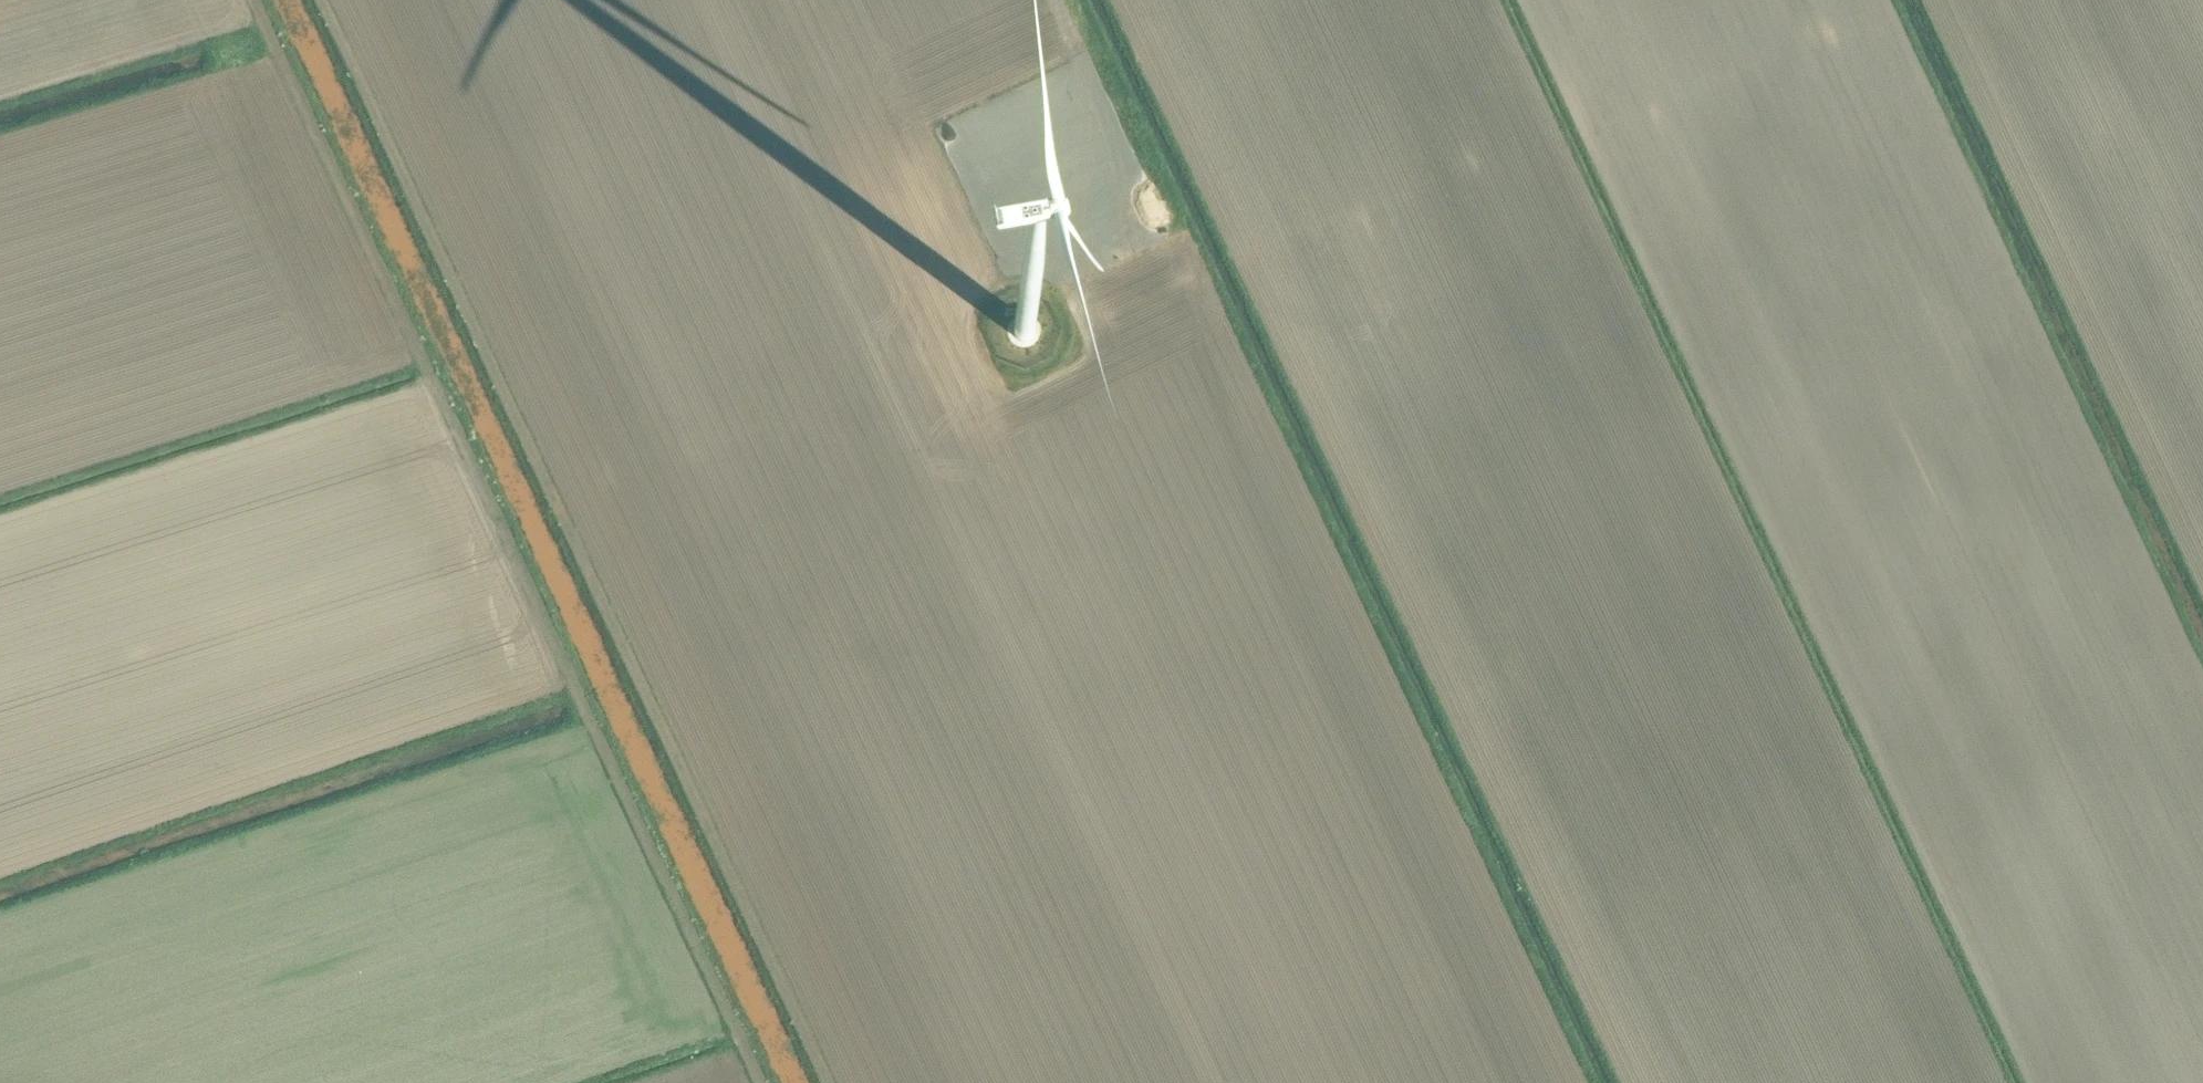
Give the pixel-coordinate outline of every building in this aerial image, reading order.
[(1014,332),(1013,333),(1014,334),(1014,335),(1014,337),(1015,338),(1016,339),(1016,340),(1017,341),(1018,342),(1020,342),(1021,343),(1022,343),(1023,343),(1025,343),(1026,343),(1027,343),(1029,342),(1030,342),(1031,341),(1032,340),(1033,339),(1033,338),(1034,337),(1034,336),(1034,334),(1035,333),(1034,332),(1034,330),(1034,329),(1033,328),(1033,327),(1032,326),(1031,325),(1030,324),(1029,323),(1027,323),(1026,323),(1025,322),(1023,322),(1022,323),(1021,323),(1020,323),(1018,324),(1017,325),(1016,326),(1016,327),(1015,328),(1014,329),(1014,330),(1014,332)]
